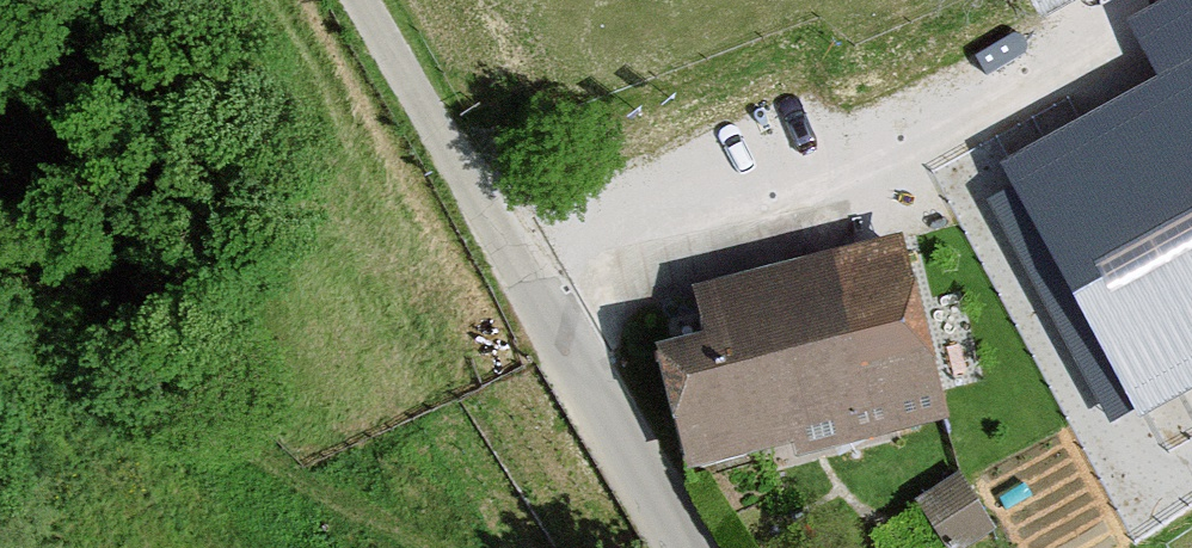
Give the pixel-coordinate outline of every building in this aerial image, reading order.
[(999,164),(1138,418),(1191,389),(1191,0),(1161,0),(1126,19),(1159,78),(999,164)] [(1041,16),(1072,0),(1032,0),(1041,16)] [(950,420),(903,235),(696,288),(707,331),(661,343),(693,468),(791,443),(796,459),(950,420)] [(1094,369),(1040,394),(1061,439),(1116,413),(1094,369)] [(916,504),(940,547),(970,547),(992,535),(960,479),(916,504)]
